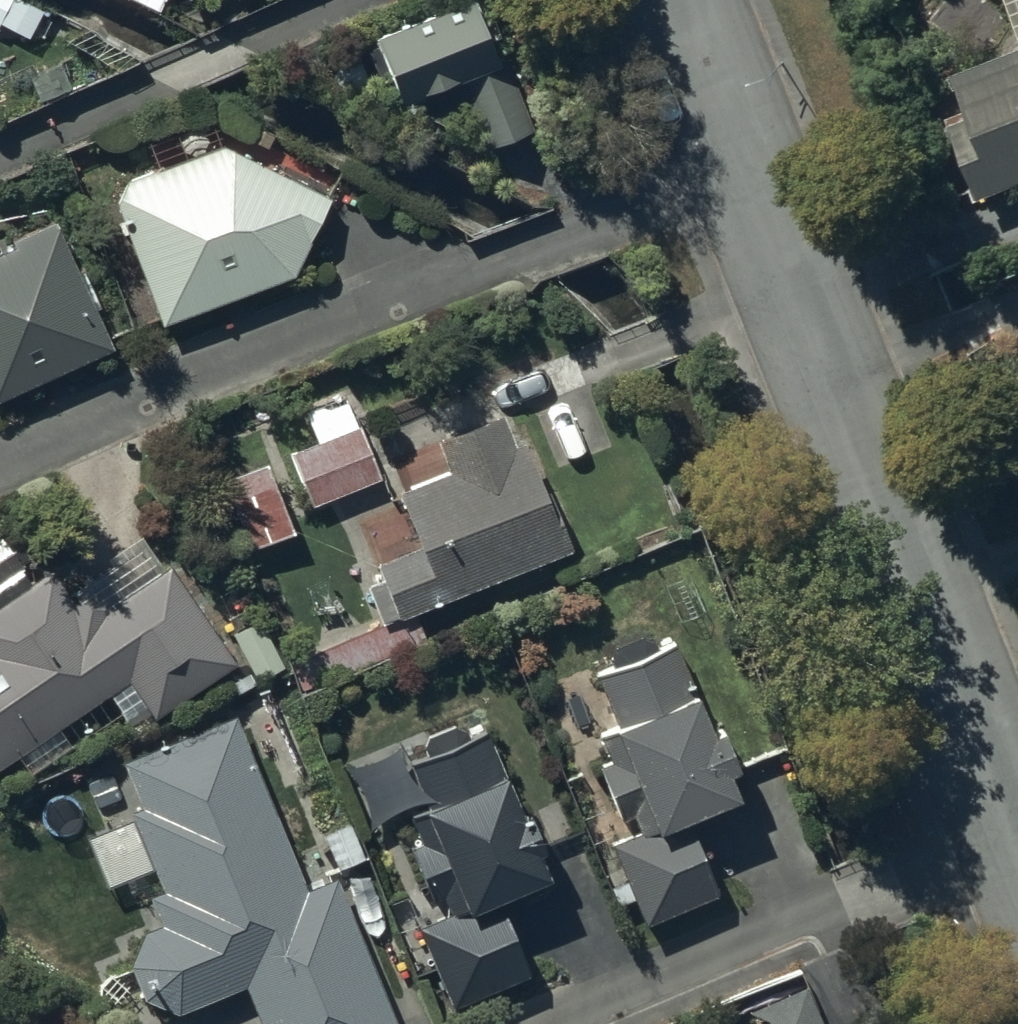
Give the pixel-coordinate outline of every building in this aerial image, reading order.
[(375,27),(400,94),(415,88),(429,125),(474,108),(487,142),(532,126),(485,0),(447,0),(375,27)] [(1017,174),(1017,42),(955,68),(972,109),(952,118),(981,189),(1017,174)] [(294,269),(327,190),(224,139),(124,178),(113,196),(163,321),(294,269)] [(110,345),(54,221),(0,247),(0,395),(110,345)] [(313,502),(378,474),(343,392),(304,409),(317,438),(291,450),(313,502)] [(398,613),(571,541),(527,435),(514,440),(500,408),(437,435),(449,465),(397,487),(419,541),(374,560),(380,574),(365,580),(381,618),(397,611),(398,613)] [(291,526),(263,457),(222,473),(250,543),(291,526)] [(17,750),(29,770),(70,745),(57,723),(128,675),(153,713),(233,660),(167,562),(105,604),(71,597),(51,567),(31,580),(0,538),(0,761),(17,750)] [(619,665),(599,674),(628,754),(599,765),(618,816),(648,806),(654,825),(613,840),(642,921),(719,893),(688,807),(737,790),(727,762),(737,758),(724,721),(709,726),(678,638),(655,648),(648,632),(612,648),(619,665)] [(235,713),(122,762),(140,805),(130,810),(162,888),(147,895),(159,922),(146,927),(144,930),(142,932),(140,935),(138,937),(136,940),(135,943),(134,946),(133,949),(132,952),(132,955),(132,959),(131,962),(132,965),(132,968),(133,971),(133,975),(134,978),(136,981),(137,984),(139,986),(140,989),(142,992),(145,994),(147,996),(149,998),(152,1000),(155,1002),(157,1004),(160,1005),(163,1006),(166,1007),(170,1008),(173,1008),(176,1008),(179,1009),(245,981),(263,1023),(400,1023),(335,871),(307,883),(235,713)] [(548,870),(486,729),(409,761),(426,798),(421,800),(435,832),(410,843),(433,894),(456,884),(464,902),(417,923),(452,1003),(527,969),(494,894),(548,870)] [(754,1008),(761,1023),(827,1023),(807,983),(754,1008)]
